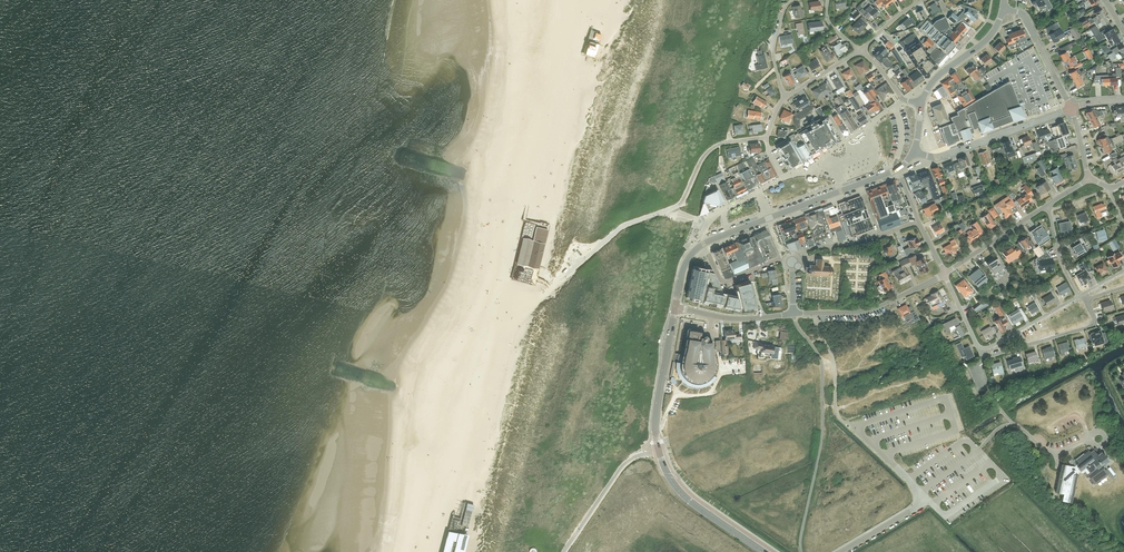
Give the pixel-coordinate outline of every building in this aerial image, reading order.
[(1037,6),(1039,10),(1044,7),(1044,8),(1046,8),(1046,9),(1051,7),(1047,0),(1029,0),(1031,4),(1034,3),(1036,7),(1037,6)] [(844,1),(834,2),(835,8),(839,8),(839,10),(848,8),(848,6),(845,6),(844,1)] [(819,2),(809,4),(810,10),(817,9),(817,11),(821,10),(820,5),(819,2)] [(934,3),(928,6),(932,13),(938,10),(937,9),(934,3)] [(861,8),(858,11),(860,13),(865,18),(869,15),(872,18),(878,12),(873,7),(872,8),(869,5),(863,10),(861,8)] [(952,12),(946,18),(952,23),(955,21),(956,21),(965,16),(972,22),(977,16),(974,14),(975,13),(969,7),(964,5),(963,8),(964,9),(957,17),(952,12)] [(800,7),(792,9),(795,19),(803,17),(802,15),(804,14),(803,11),(801,11),(800,7)] [(1082,8),(1078,11),(1078,12),(1073,15),(1072,12),(1070,14),(1073,19),(1085,12),(1082,8)] [(922,9),(917,12),(921,20),(926,17),(922,9)] [(1087,19),(1088,21),(1085,18),(1078,22),(1081,29),(1089,24),(1103,16),(1102,13),(1103,13),(1101,10),(1100,11),(1099,9),(1094,13),(1096,16),(1091,19),(1090,17),(1087,19)] [(859,15),(855,11),(850,16),(853,20),(859,15)] [(920,27),(918,29),(933,43),(945,52),(952,44),(947,38),(942,34),(948,28),(949,26),(944,16),(934,21),(931,25),(925,20),(925,21),(922,24),(920,27)] [(1105,18),(1103,16),(1089,24),(1090,26),(1094,24),(1094,25),(1097,23),(1098,23),(1100,22),(1102,25),(1107,22),(1106,21),(1107,20),(1105,18)] [(902,30),(905,28),(905,27),(911,23),(912,25),(915,23),(911,17),(908,19),(901,24),(899,25),(902,30)] [(858,20),(851,27),(858,33),(864,26),(861,22),(862,20),(860,18),(858,20)] [(948,28),(942,34),(947,38),(953,43),(965,29),(964,28),(966,25),(962,21),(952,32),(948,28)] [(796,28),(797,28),(798,34),(803,33),(801,22),(795,24),(796,28)] [(817,30),(821,30),(820,22),(812,23),(808,23),(809,31),(817,30)] [(1053,24),(1045,28),(1048,34),(1048,35),(1052,42),(1057,39),(1060,38),(1063,36),(1059,28),(1056,30),(1053,24)] [(1095,25),(1089,29),(1095,39),(1101,35),(1095,25)] [(1074,26),(1068,30),(1073,40),(1080,37),(1074,26)] [(1020,29),(1014,32),(1017,42),(1018,42),(1019,45),(1026,43),(1024,39),(1023,36),(1020,29)] [(1111,29),(1101,35),(1095,39),(1097,42),(1104,37),(1106,40),(1115,35),(1114,33),(1114,32),(1113,30),(1112,30),(1111,29)] [(1007,34),(1008,38),(1005,39),(1008,46),(1017,42),(1014,32),(1007,34)] [(930,69),(935,64),(926,57),(925,59),(922,55),(926,53),(913,33),(898,43),(902,49),(898,52),(907,65),(911,62),(911,63),(915,60),(918,65),(915,68),(922,77),(928,73),(927,72),(930,69)] [(781,43),(792,42),(791,34),(780,36),(781,43)] [(1119,41),(1118,40),(1119,40),(1117,37),(1116,37),(1115,35),(1106,40),(1110,46),(1113,44),(1113,45),(1119,41)] [(943,54),(945,52),(933,43),(927,38),(922,43),(928,48),(926,50),(930,54),(928,56),(935,63),(943,54)] [(887,41),(884,44),(889,49),(888,49),(889,50),(889,49),(891,51),(893,48),(892,46),(890,44),(887,41)] [(831,45),(830,46),(831,49),(833,48),(837,54),(841,52),(840,50),(845,47),(843,44),(841,45),(839,42),(836,44),(832,47),(831,45)] [(999,42),(993,48),(998,53),(1004,47),(999,42)] [(821,50),(820,51),(826,61),(831,58),(832,58),(825,47),(826,46),(826,45),(825,44),(824,44),(823,44),(824,48),(821,50)] [(1061,53),(1058,55),(1062,61),(1068,58),(1070,57),(1067,50),(1070,48),(1068,44),(1059,49),(1061,53)] [(1102,45),(1099,47),(1104,53),(1110,50),(1106,44),(1103,46),(1102,45)] [(1106,55),(1108,58),(1110,60),(1115,57),(1114,55),(1117,60),(1122,57),(1123,55),(1123,48),(1123,46),(1118,49),(1116,46),(1110,50),(1111,52),(1106,55)] [(878,49),(873,55),(880,62),(880,61),(882,63),(883,65),(885,67),(887,67),(890,65),(891,64),(891,63),(889,59),(885,56),(888,53),(881,47),(878,49)] [(1091,50),(1089,51),(1094,59),(1099,56),(1096,53),(1093,54),(1091,50)] [(758,64),(755,65),(756,70),(767,67),(764,54),(761,54),(758,55),(756,55),(758,64)] [(986,54),(979,59),(984,65),(990,60),(986,54)] [(1068,58),(1062,61),(1066,68),(1069,67),(1075,63),(1076,63),(1072,56),(1068,58)] [(809,61),(806,63),(811,71),(820,65),(816,59),(810,62),(809,61)] [(862,61),(855,65),(860,75),(868,70),(862,61)] [(984,74),(980,70),(979,68),(976,70),(972,65),(964,70),(969,76),(970,75),(973,79),(979,75),(980,77),(984,74)] [(801,66),(795,70),(799,77),(806,73),(801,66)] [(1111,75),(1107,75),(1107,78),(1108,85),(1115,84),(1115,76),(1120,76),(1119,67),(1114,67),(1114,73),(1111,73),(1111,75)] [(790,68),(783,73),(784,76),(783,77),(788,84),(794,80),(790,74),(793,72),(790,68)] [(1073,70),(1068,73),(1072,80),(1078,76),(1081,74),(1082,73),(1084,72),(1083,70),(1079,72),(1077,68),(1073,70)] [(853,75),(849,69),(842,73),(845,80),(849,77),(851,80),(855,78),(853,75)] [(916,70),(908,76),(914,84),(922,78),(916,70)] [(968,91),(964,85),(963,85),(959,79),(955,72),(949,75),(950,77),(944,81),(945,83),(936,89),(942,98),(954,91),(964,106),(975,99),(969,90),(968,91)] [(1078,76),(1072,80),(1075,86),(1076,86),(1078,90),(1085,86),(1085,84),(1083,80),(1084,77),(1082,73),(1081,74),(1078,76)] [(905,91),(911,86),(906,79),(903,75),(897,79),(899,83),(905,91)] [(1107,78),(1107,75),(1094,75),(1092,83),(1100,83),(1100,85),(1108,85),(1107,78)] [(836,76),(831,80),(837,90),(842,87),(836,76)] [(964,107),(963,107),(965,109),(965,111),(971,127),(972,129),(978,127),(980,132),(1022,117),(1009,81),(964,107)] [(890,96),(890,95),(893,93),(886,82),(875,90),(883,101),(890,96)] [(767,83),(762,86),(765,89),(770,95),(772,94),(771,92),(773,91),(770,86),(769,86),(767,83)] [(825,83),(818,87),(823,94),(830,90),(825,83)] [(816,98),(823,94),(818,87),(812,90),(816,98)] [(876,99),(873,96),(876,94),(872,88),(869,90),(868,89),(863,93),(870,103),(865,107),(868,111),(872,108),(874,111),(880,106),(875,100),(876,99)] [(845,92),(849,99),(852,96),(853,96),(849,90),(845,92)] [(858,104),(862,102),(856,91),(852,94),(858,104)] [(759,106),(760,105),(763,107),(766,102),(756,96),(752,102),(759,106)] [(852,96),(849,99),(848,99),(855,110),(859,107),(852,96)] [(799,108),(807,104),(803,97),(794,103),(798,109),(799,108)] [(850,115),(848,111),(846,109),(842,103),(834,109),(841,121),(842,120),(849,131),(855,127),(854,125),(856,124),(853,119),(850,115)] [(940,103),(931,107),(932,109),(938,124),(947,120),(943,109),(940,103)] [(1112,111),(1112,112),(1112,113),(1113,113),(1113,114),(1114,114),(1114,115),(1115,115),(1115,116),(1119,116),(1119,118),(1119,122),(1121,122),(1121,109),(1121,106),(1114,106),(1114,109),(1114,110),(1113,110),(1112,110),(1112,111)] [(815,109),(816,109),(820,116),(825,114),(823,112),(822,113),(819,107),(815,109)] [(957,114),(949,117),(951,122),(952,124),(957,138),(961,136),(963,135),(964,137),(968,136),(967,134),(969,133),(973,132),(972,129),(971,127),(965,111),(965,109),(963,107),(956,112),(957,114)] [(848,111),(850,115),(853,119),(855,118),(859,124),(866,120),(861,112),(857,115),(854,111),(852,112),(850,109),(848,111)] [(1092,109),(1085,113),(1088,120),(1102,114),(1102,115),(1106,113),(1106,111),(1102,110),(1101,111),(1100,111),(1099,112),(1098,112),(1098,113),(1097,113),(1094,114),(1092,109)] [(748,112),(747,118),(752,119),(753,117),(760,118),(761,113),(753,112),(754,111),(748,110),(748,112)] [(783,110),(779,118),(787,122),(791,113),(787,112),(786,112),(783,110)] [(841,121),(840,122),(836,114),(831,117),(840,131),(845,128),(841,121)] [(1102,114),(1088,120),(1092,128),(1099,124),(1097,120),(1100,119),(1099,118),(1100,118),(1103,117),(1102,115),(1102,114)] [(839,138),(829,120),(826,115),(816,120),(804,127),(798,130),(797,131),(796,132),(797,133),(809,154),(839,138)] [(951,122),(939,127),(945,142),(946,144),(948,143),(954,141),(958,140),(957,138),(952,124),(951,122)] [(1057,125),(1049,127),(1051,131),(1055,130),(1057,135),(1060,134),(1067,132),(1063,122),(1056,125),(1057,125)] [(742,125),(733,126),(734,134),(743,133),(742,125)] [(778,129),(778,130),(777,136),(783,137),(782,138),(785,138),(785,137),(786,135),(787,130),(784,130),(784,131),(781,130),(778,129)] [(1050,153),(1058,150),(1054,138),(1051,139),(1047,129),(1040,131),(1039,130),(1037,131),(1037,133),(1036,133),(1039,139),(1042,138),(1043,140),(1042,140),(1043,143),(1044,143),(1045,146),(1047,145),(1050,153)] [(793,134),(787,137),(801,159),(807,156),(807,157),(810,155),(809,154),(797,133),(794,135),(793,134)] [(1100,146),(1115,140),(1116,143),(1119,141),(1117,137),(1111,139),(1110,139),(1107,140),(1106,136),(1104,133),(1098,136),(1100,139),(1097,140),(1100,146)] [(1019,139),(1019,140),(1020,143),(1021,143),(1022,143),(1022,145),(1030,142),(1027,136),(1019,139)] [(1065,147),(1061,137),(1062,136),(1061,136),(1055,139),(1059,149),(1066,147),(1065,147)] [(787,138),(775,144),(775,145),(784,161),(784,160),(785,162),(786,165),(787,164),(790,165),(790,166),(794,164),(793,163),(794,163),(800,160),(801,159),(787,137),(787,138)] [(1008,140),(1001,143),(1004,152),(1006,158),(1015,155),(1013,148),(1012,149),(1008,140)] [(1115,140),(1100,146),(1103,153),(1111,150),(1111,149),(1115,148),(1113,144),(1116,143),(1115,140)] [(749,148),(747,148),(747,151),(749,151),(749,152),(752,152),(759,151),(758,145),(758,143),(754,144),(749,144),(749,148)] [(1002,148),(999,149),(998,144),(990,147),(992,153),(993,153),(993,151),(996,150),(998,155),(1000,154),(1001,157),(1005,156),(1002,148)] [(739,146),(726,149),(727,157),(740,155),(739,146)] [(986,150),(978,153),(982,163),(983,165),(990,162),(989,161),(986,150)] [(1111,166),(1115,173),(1123,169),(1121,164),(1123,163),(1123,155),(1123,152),(1119,154),(1121,157),(1116,159),(1116,158),(1112,160),(1114,164),(1111,166)] [(1033,153),(1024,156),(1020,157),(1023,164),(1036,160),(1033,153)] [(1062,158),(1065,166),(1067,165),(1069,169),(1076,166),(1072,154),(1066,156),(1065,153),(1059,155),(1060,158),(1062,158)] [(958,162),(953,163),(956,173),(962,171),(960,168),(968,165),(965,156),(957,159),(958,162)] [(776,175),(771,166),(768,159),(757,165),(753,157),(745,160),(752,174),(754,173),(759,183),(765,180),(770,177),(776,175)] [(1039,166),(1035,169),(1040,177),(1045,174),(1042,170),(1047,167),(1041,158),(1036,162),(1039,166)] [(737,172),(739,175),(746,189),(757,184),(753,175),(752,175),(745,160),(734,165),(737,172)] [(950,175),(949,171),(954,170),(951,161),(942,165),(946,176),(950,175)] [(934,178),(937,177),(938,180),(937,180),(938,185),(939,185),(943,193),(947,191),(944,183),(942,178),(941,178),(940,175),(941,175),(937,166),(931,169),(934,178)] [(1050,177),(1054,184),(1063,179),(1056,167),(1050,170),(1053,175),(1050,177)] [(921,189),(928,186),(933,200),(939,198),(929,171),(926,172),(926,171),(917,174),(920,182),(918,182),(921,189)] [(725,180),(721,172),(714,176),(716,181),(717,183),(725,180)] [(914,173),(904,177),(909,192),(920,188),(914,173)] [(734,177),(731,179),(732,182),(731,182),(731,183),(733,187),(731,188),(734,195),(736,194),(746,189),(739,175),(734,177)] [(1005,178),(1000,179),(1003,185),(1008,183),(1006,179),(1009,178),(1008,175),(1005,176),(1005,178)] [(727,180),(718,184),(726,200),(733,196),(728,186),(729,185),(727,180)] [(1033,184),(1034,187),(1038,194),(1049,188),(1045,181),(1039,185),(1037,182),(1033,184)] [(889,208),(886,199),(890,198),(894,209),(896,209),(895,207),(902,204),(897,192),(898,192),(896,188),(894,183),(885,186),(886,187),(883,188),(883,187),(866,193),(881,231),(899,224),(898,221),(897,218),(895,212),(894,212),(893,211),(892,207),(889,208)] [(981,184),(971,187),(973,194),(984,190),(981,184)] [(1028,196),(1031,193),(1025,184),(1022,186),(1026,193),(1015,200),(1020,207),(1031,200),(1028,196)] [(716,189),(711,192),(704,195),(702,202),(703,203),(707,211),(718,206),(717,204),(722,201),(716,189)] [(919,191),(913,194),(919,204),(925,201),(919,191)] [(842,213),(838,214),(846,238),(851,236),(856,234),(872,229),(866,214),(867,213),(866,211),(865,211),(863,205),(864,204),(863,202),(862,202),(859,196),(847,201),(849,206),(847,208),(848,210),(847,211),(847,210),(845,211),(844,212),(844,211),(842,212),(842,213)] [(997,207),(995,208),(999,214),(1001,213),(1001,212),(1005,218),(1011,213),(1011,212),(1016,209),(1014,205),(1009,198),(996,206),(997,207)] [(926,216),(927,217),(937,211),(933,203),(922,209),(924,212),(923,212),(925,217),(926,216)] [(1098,204),(1092,206),(1094,212),(1096,217),(1101,216),(1100,213),(1105,211),(1105,208),(1103,203),(1098,205),(1098,204)] [(992,208),(988,210),(993,218),(997,215),(992,208)] [(824,231),(829,229),(823,212),(822,209),(805,216),(815,243),(818,241),(817,240),(826,236),(824,231)] [(828,210),(823,212),(829,229),(830,232),(834,230),(838,241),(844,242),(844,239),(845,239),(842,230),(841,231),(841,229),(840,226),(839,226),(837,220),(838,220),(836,214),(830,216),(828,210)] [(1083,220),(1087,219),(1084,212),(1076,215),(1078,221),(1083,220)] [(987,214),(981,218),(988,229),(994,225),(994,224),(996,223),(994,221),(992,222),(987,214)] [(797,229),(807,225),(805,221),(804,216),(793,220),(797,229)] [(784,242),(796,237),(796,236),(793,229),(791,221),(778,226),(784,242)] [(967,235),(965,237),(969,243),(972,241),(972,242),(976,239),(975,238),(983,233),(975,221),(969,225),(972,230),(970,231),(970,230),(965,233),(967,235)] [(1068,221),(1058,223),(1060,232),(1070,229),(1068,221)] [(939,224),(931,228),(935,234),(942,230),(939,224)] [(515,262),(537,267),(547,228),(536,225),(532,239),(521,237),(515,262)] [(1036,234),(1032,237),(1037,244),(1048,237),(1041,226),(1033,231),(1036,234)] [(1103,229),(1095,231),(1097,239),(1100,238),(1100,240),(1105,239),(1106,240),(1103,229)] [(752,236),(754,239),(756,243),(756,242),(765,261),(777,256),(774,249),(773,250),(768,237),(769,237),(766,230),(752,236)] [(764,262),(756,243),(754,239),(752,236),(749,238),(748,236),(736,241),(737,242),(739,248),(744,260),(747,267),(748,268),(751,267),(764,262)] [(1023,237),(1017,241),(1018,242),(1020,247),(1017,249),(1021,255),(1025,253),(1022,248),(1025,246),(1027,248),(1034,244),(1030,238),(1029,239),(1027,236),(1023,238),(1023,237)] [(1074,245),(1071,247),(1074,252),(1076,256),(1083,251),(1086,249),(1083,244),(1082,243),(1083,242),(1080,237),(1077,239),(1072,242),(1074,245)] [(907,241),(910,248),(916,246),(916,245),(919,244),(917,238),(914,239),(914,238),(907,241)] [(797,239),(785,244),(788,252),(800,247),(799,245),(797,239)] [(956,246),(954,241),(955,241),(954,239),(949,241),(950,243),(942,248),(945,252),(943,252),(946,257),(955,251),(953,248),(956,246)] [(1114,239),(1108,243),(1113,251),(1119,248),(1114,239)] [(733,243),(722,248),(725,255),(729,253),(731,257),(734,255),(736,260),(728,263),(733,274),(747,267),(744,260),(739,248),(737,242),(733,243)] [(903,250),(901,246),(898,248),(896,243),(891,245),(896,257),(897,256),(898,261),(906,258),(903,250)] [(890,245),(884,247),(887,255),(893,253),(890,245)] [(1038,245),(1032,249),(1037,257),(1043,253),(1038,245)] [(1001,252),(1005,258),(1004,258),(1007,263),(1015,258),(1015,259),(1021,255),(1017,249),(1014,251),(1010,246),(1001,252)] [(734,276),(733,274),(728,263),(725,255),(722,248),(712,252),(717,264),(716,264),(718,267),(724,278),(728,278),(734,276)] [(910,248),(903,250),(906,258),(912,256),(913,255),(910,248)] [(1034,261),(1035,266),(1039,265),(1039,270),(1045,269),(1045,272),(1052,270),(1051,267),(1052,267),(1051,261),(1051,259),(1051,258),(1050,258),(1049,255),(1048,255),(1046,252),(1046,251),(1034,259),(1035,259),(1035,261),(1034,261)] [(1113,253),(1106,257),(1107,259),(1109,262),(1112,267),(1119,263),(1117,260),(1121,258),(1118,252),(1114,254),(1113,253)] [(907,258),(908,260),(910,265),(914,264),(919,274),(928,269),(924,261),(923,257),(916,260),(914,255),(913,255),(912,256),(907,258)] [(985,262),(992,272),(990,274),(994,281),(1003,276),(999,269),(1002,267),(995,256),(985,262)] [(909,265),(906,258),(898,261),(897,261),(900,267),(891,271),(895,277),(896,277),(899,283),(909,277),(905,270),(904,267),(909,265)] [(828,275),(831,275),(831,267),(828,266),(823,266),(823,259),(815,259),(815,265),(809,265),(809,267),(805,267),(805,271),(809,272),(809,274),(828,275)] [(1083,260),(1077,263),(1081,269),(1082,271),(1085,269),(1086,272),(1089,270),(1083,260)] [(1102,263),(1094,267),(1099,275),(1106,270),(1102,263)] [(721,291),(712,272),(707,271),(707,272),(705,271),(705,268),(703,268),(695,266),(695,269),(692,268),(686,296),(689,297),(688,299),(698,302),(699,301),(701,301),(700,302),(707,304),(707,305),(712,306),(712,305),(719,306),(722,307),(723,307),(726,308),(733,310),(734,307),(737,307),(736,309),(739,309),(739,308),(741,308),(741,310),(755,306),(749,281),(734,285),(736,290),(734,290),(736,297),(720,294),(721,291)] [(977,268),(967,276),(976,286),(986,278),(977,268)] [(1082,271),(1075,275),(1081,285),(1086,282),(1085,282),(1090,279),(1086,272),(1085,269),(1082,271)] [(767,271),(767,272),(760,273),(761,278),(768,277),(768,279),(771,278),(772,284),(777,283),(776,276),(774,276),(773,270),(767,271)] [(879,290),(882,289),(883,291),(890,288),(885,279),(888,278),(885,271),(878,274),(881,279),(878,281),(880,284),(877,287),(879,290)] [(962,280),(955,286),(962,294),(963,296),(964,295),(966,297),(971,294),(969,291),(971,290),(968,286),(967,286),(962,280)] [(1066,291),(1067,292),(1069,291),(1065,282),(1056,287),(1060,295),(1066,291)] [(931,295),(926,298),(929,304),(932,310),(936,307),(944,303),(943,300),(942,300),(941,298),(940,297),(946,294),(942,288),(937,291),(930,294),(931,295)] [(772,295),(773,302),(771,302),(772,307),(774,307),(780,306),(779,294),(772,295)] [(1050,294),(1042,298),(1045,305),(1054,300),(1050,294)] [(1109,300),(1100,303),(1102,310),(1112,307),(1109,300)] [(1034,302),(1026,307),(1030,314),(1038,309),(1034,302)] [(905,305),(898,308),(901,315),(900,316),(902,320),(905,319),(905,320),(910,317),(913,321),(918,317),(910,305),(906,307),(905,305)] [(998,305),(994,307),(998,316),(1003,313),(998,305)] [(1017,309),(1007,315),(1013,324),(1015,323),(1015,322),(1018,320),(1019,320),(1022,318),(1019,312),(1017,309)] [(1115,317),(1118,324),(1123,322),(1123,315),(1123,314),(1115,317)] [(1002,316),(993,321),(994,323),(999,332),(1006,328),(1005,326),(1007,325),(1002,316)] [(955,318),(946,322),(945,322),(941,324),(945,333),(955,328),(959,336),(963,334),(959,324),(958,325),(955,318)] [(989,326),(980,331),(984,338),(993,333),(989,326)] [(733,338),(740,338),(740,334),(733,334),(733,329),(724,330),(725,338),(733,338)] [(677,362),(676,366),(677,371),(679,375),(681,379),(684,382),(688,384),(692,386),(696,386),(701,386),(705,385),(709,383),(712,380),(715,376),(710,374),(712,368),(712,364),(710,344),(707,344),(706,342),(705,340),(705,339),(706,338),(706,337),(706,336),(705,336),(705,335),(704,335),(703,334),(702,335),(701,335),(700,335),(699,334),(699,331),(688,330),(682,363),(677,362)] [(1103,344),(1107,342),(1104,332),(1100,333),(1099,331),(1091,333),(1091,334),(1089,335),(1090,337),(1090,338),(1091,340),(1092,342),(1093,342),(1094,343),(1102,340),(1102,342),(1103,344)] [(1079,347),(1079,346),(1085,344),(1083,338),(1077,340),(1077,339),(1073,340),(1075,348),(1079,347)] [(755,341),(753,348),(757,349),(757,348),(760,349),(760,351),(772,353),(771,358),(778,359),(779,347),(773,346),(761,344),(761,343),(755,341)] [(1063,354),(1062,351),(1069,349),(1067,341),(1057,344),(1059,352),(1060,352),(1061,355),(1063,354)] [(963,356),(964,355),(965,359),(972,356),(969,349),(970,349),(968,346),(963,348),(960,342),(955,344),(961,356),(963,355),(963,356)] [(1047,348),(1041,350),(1043,356),(1044,358),(1050,356),(1053,355),(1051,346),(1047,347),(1047,348)] [(1027,361),(1031,360),(1031,361),(1037,359),(1034,351),(1029,352),(1029,353),(1025,354),(1027,361)] [(1016,368),(1022,366),(1019,357),(1016,358),(1015,356),(1013,357),(1013,358),(1006,360),(1008,368),(1015,366),(1016,368)] [(992,371),(997,369),(998,371),(1002,370),(999,361),(990,364),(992,371)] [(1077,463),(1073,466),(1060,464),(1055,492),(1062,493),(1060,500),(1070,502),(1072,495),(1073,488),(1076,474),(1075,474),(1079,471),(1081,473),(1084,471),(1087,475),(1094,484),(1107,474),(1102,467),(1106,464),(1105,462),(1107,461),(1104,456),(1105,456),(1103,453),(1102,454),(1100,451),(1095,455),(1092,450),(1090,452),(1088,450),(1083,454),(1083,453),(1074,459),(1077,463)] [(447,530),(441,551),(461,551),(466,535),(447,530)]
